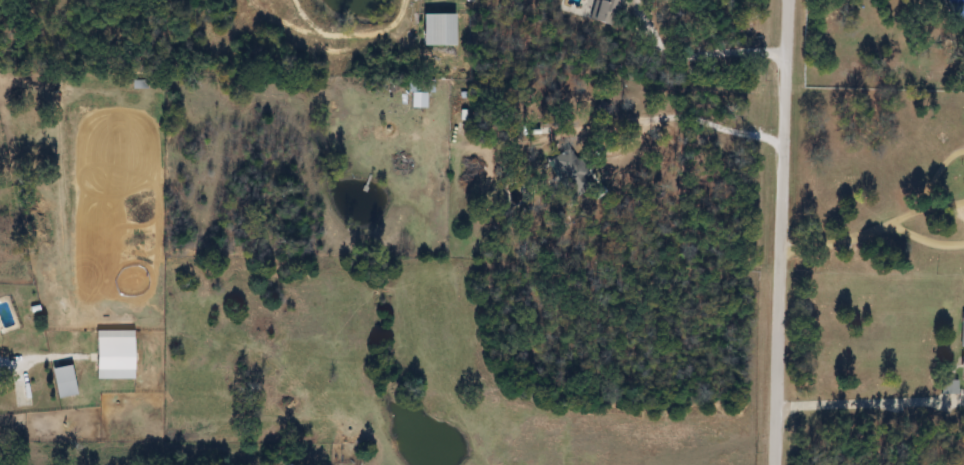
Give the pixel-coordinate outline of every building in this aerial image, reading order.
[(593,21),(616,27),(623,0),(599,0),(593,21)] [(963,33),(963,0),(953,0),(963,33)] [(456,44),(456,14),(424,14),(424,44),(456,44)] [(426,107),(426,92),(434,92),(434,80),(410,80),(410,107),(426,107)] [(551,158),(569,195),(595,184),(577,145),(551,158)] [(97,379),(134,379),(134,330),(97,330),(97,379)] [(78,394),(71,364),(52,369),(59,399),(78,394)]
